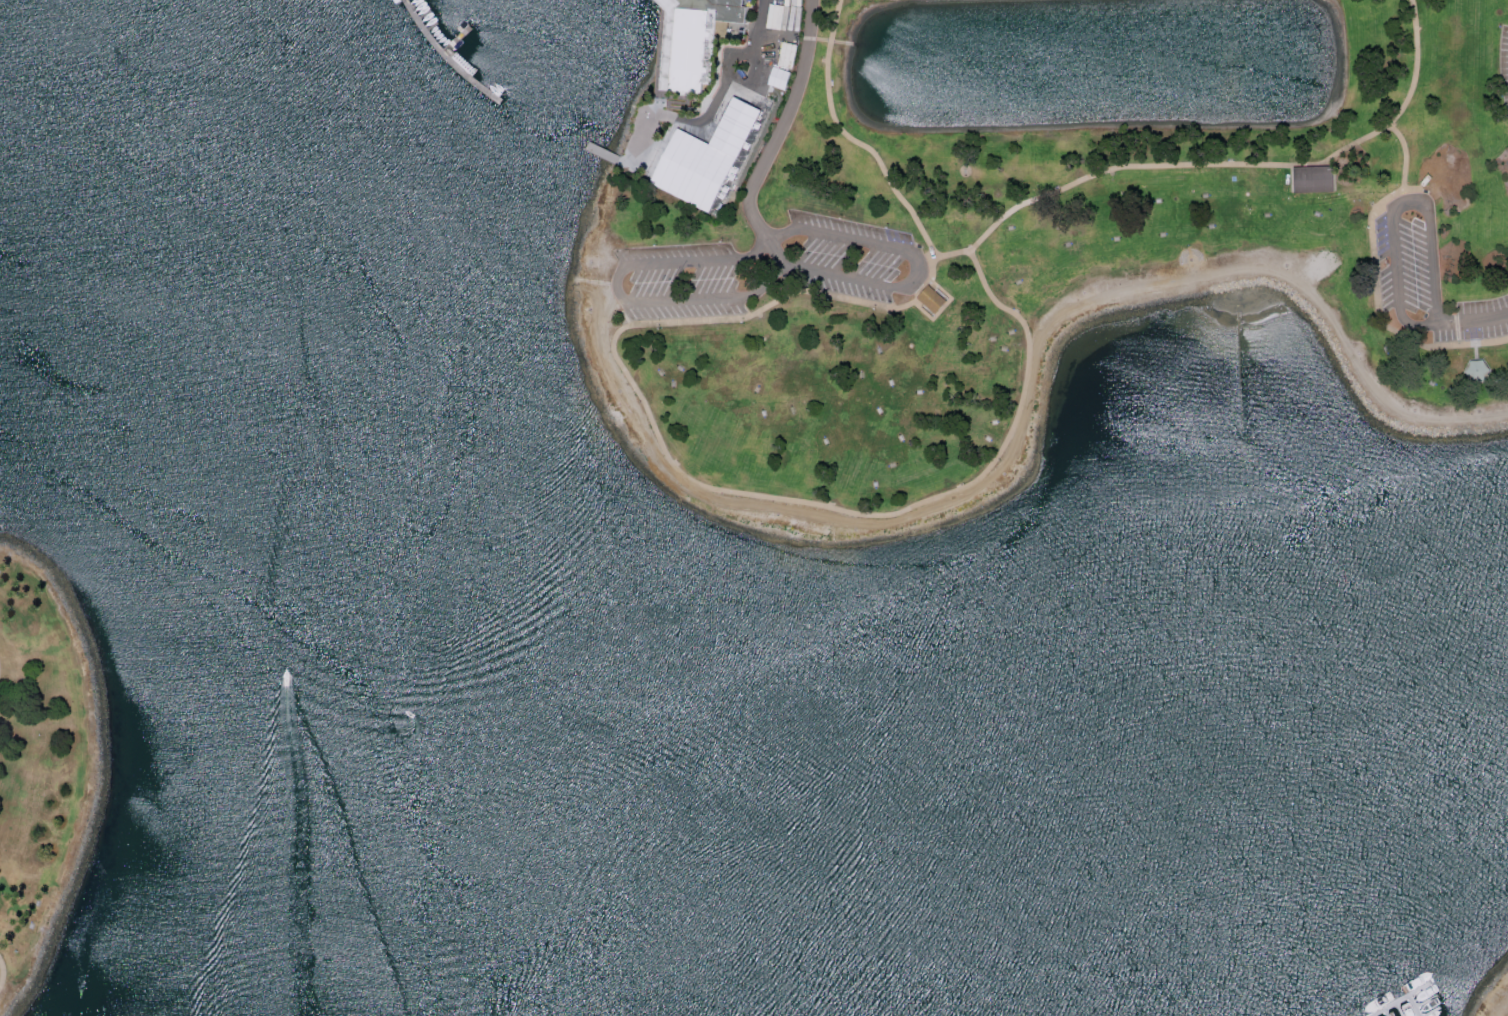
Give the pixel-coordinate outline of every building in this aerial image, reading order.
[(666,3),(663,0),(758,0),(757,9),(747,9),(746,26),(716,27),(709,95),(659,93),(666,3)] [(776,64),(790,68),(797,44),(783,41),(776,64)] [(789,71),(772,65),(765,83),(783,89),(789,71)] [(645,183),(708,211),(755,108),(728,95),(707,143),(671,126),(645,183)] [(1293,169),(1294,195),(1334,193),(1333,167),(1293,169)] [(918,298),(930,285),(948,302),(936,315),(918,298)] [(1467,373),(1472,362),(1483,361),(1490,370),(1485,381),(1474,382),(1467,373)]
